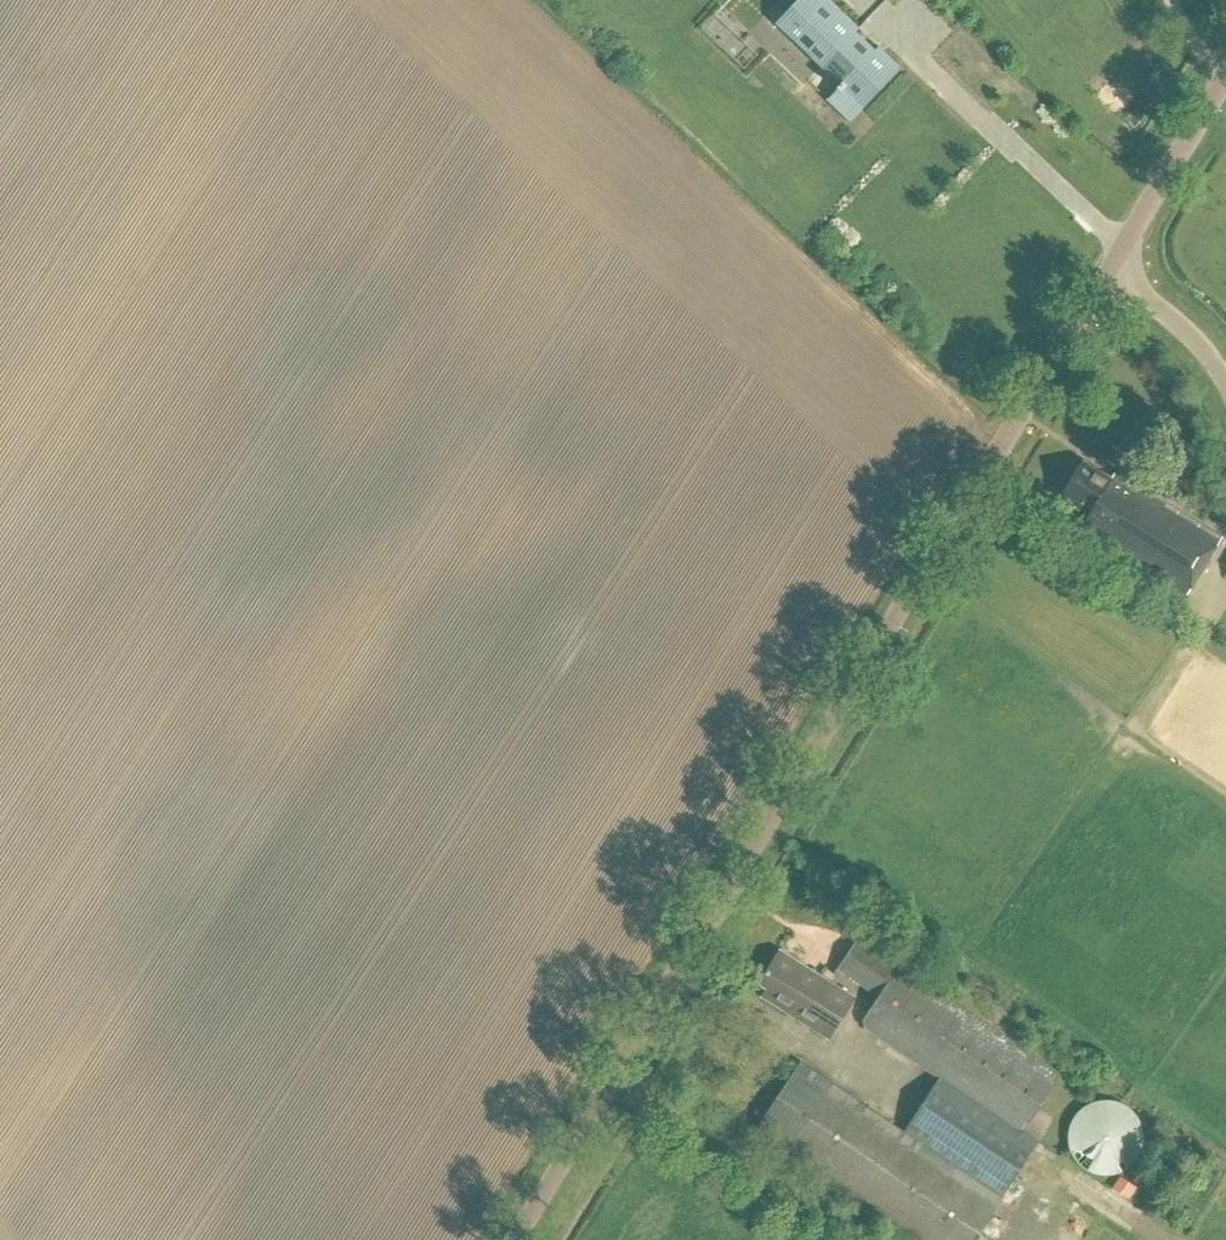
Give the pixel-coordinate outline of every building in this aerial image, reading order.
[(874,0),(801,0),(793,9),(833,46),(838,41),(860,62),(850,73),(870,93),(919,42),(895,20),(893,22),(877,7),(879,5),(874,0)] [(1113,446),(1104,461),(1115,467),(1124,453),(1113,446)] [(1112,481),(1084,464),(1062,500),(1083,515),(1083,535),(1188,598),(1223,540),(1116,475),(1112,481)] [(869,947),(883,956),(891,943),(877,934),(869,947)] [(857,941),(837,971),(876,997),(861,1019),(864,1029),(937,1078),(900,1133),(798,1065),(754,1131),(915,1239),(976,1239),(1038,1148),(1022,1138),(1062,1079),(857,941)] [(853,998),(781,952),(760,984),(768,990),(763,998),(827,1039),(853,998)] [(1072,1122),(1069,1131),(1069,1141),(1071,1150),(1075,1159),(1082,1166),(1090,1172),(1100,1175),(1109,1175),(1119,1173),(1128,1168),(1135,1162),(1140,1153),(1143,1144),(1144,1134),(1142,1125),(1137,1116),(1130,1109),(1122,1103),(1113,1100),(1103,1100),(1093,1102),(1085,1107),(1077,1113),(1072,1122)]
